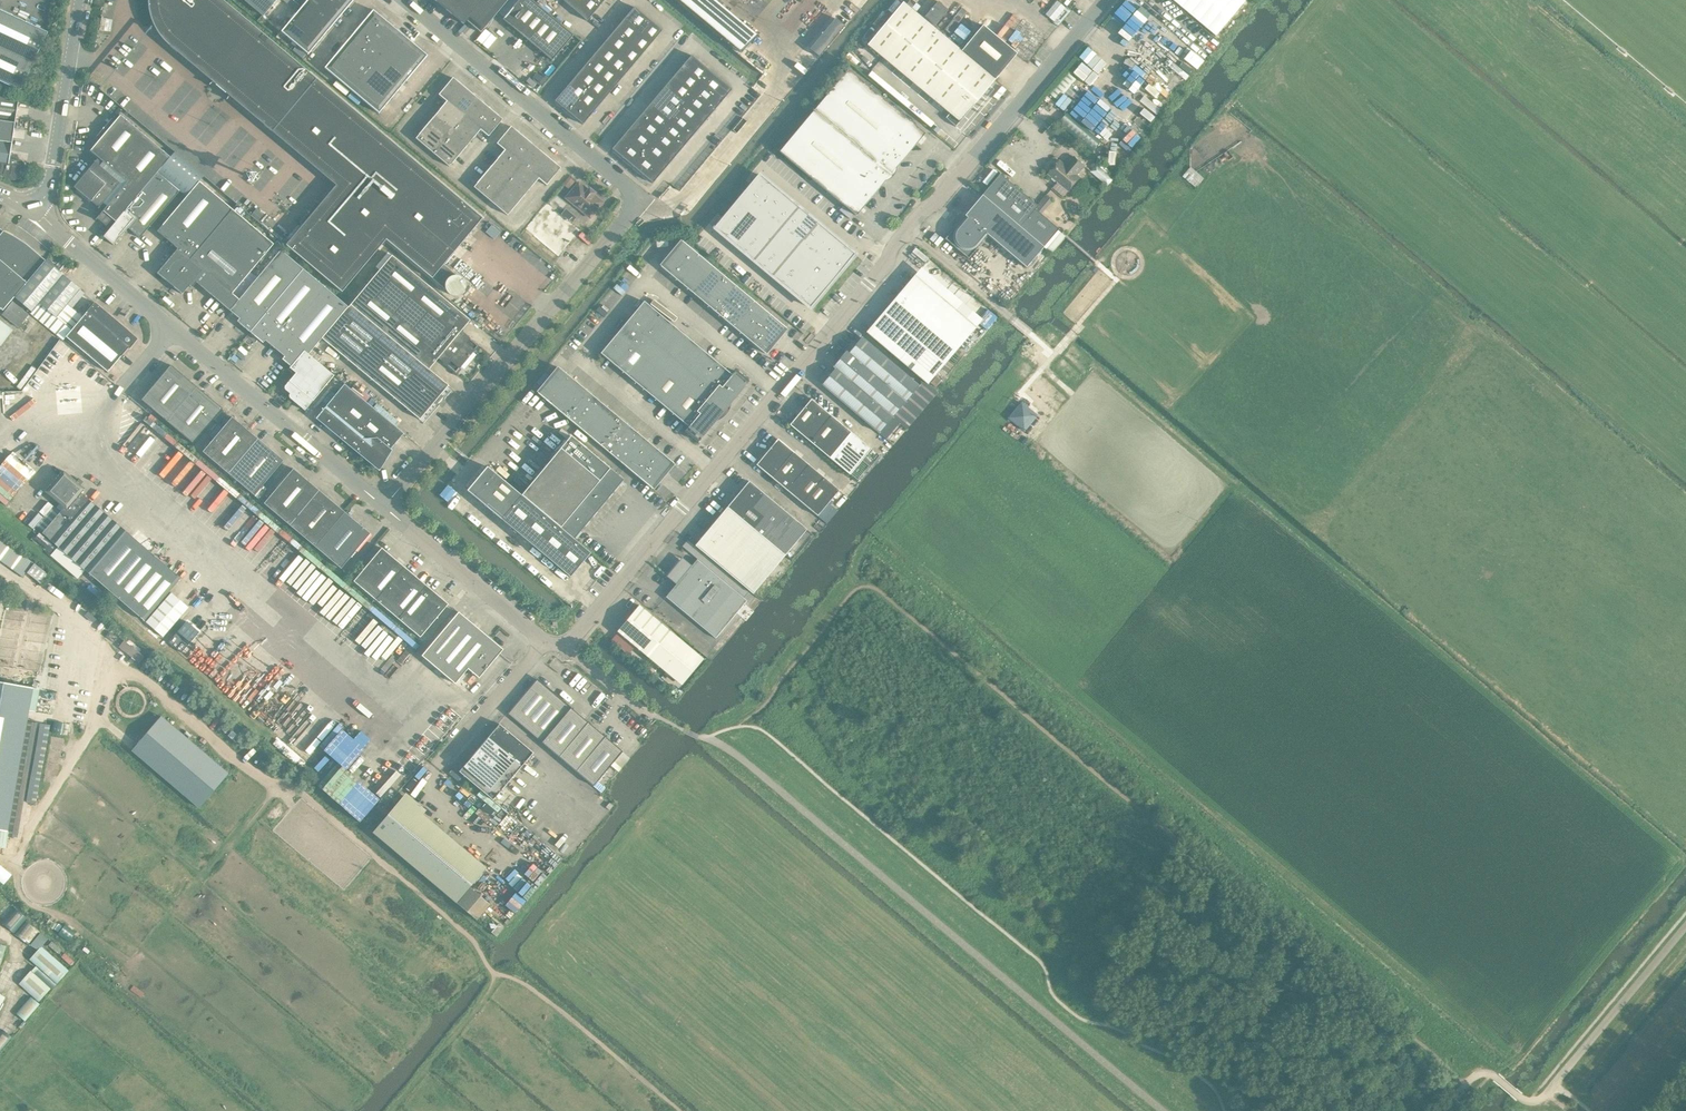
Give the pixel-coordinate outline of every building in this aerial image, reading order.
[(153,23),(154,26),(156,29),(158,32),(160,35),(162,38),(164,40),(165,42),(168,44),(169,45),(271,131),(317,79),(223,0),(148,0),(148,1),(148,3),(148,5),(149,7),(149,11),(150,13),(150,15),(151,17),(151,19),(152,21),(153,23)] [(265,18),(279,0),(244,0),(265,18)] [(305,4),(281,33),(308,56),(355,0),(308,0),(305,4)] [(294,10),(300,4),(296,0),(283,0),(294,10)] [(508,0),(507,0),(441,0),(448,6),(446,10),(451,14),(454,11),(480,33),(508,0)] [(552,60),(573,35),(531,0),(518,0),(502,19),(552,60)] [(583,20),(600,0),(560,0),(583,20)] [(1051,9),(1059,17),(1068,8),(1060,0),(1059,0),(1051,9)] [(1217,36),(1246,1),(1245,0),(1174,0),(1217,36)] [(995,79),(961,50),(903,2),(867,45),(953,116),(949,121),(956,126),(974,104),(995,79)] [(660,30),(632,6),(553,100),(581,123),(660,30)] [(324,69),(351,91),(379,115),(428,56),(373,10),(324,69)] [(0,11),(0,82),(21,92),(48,33),(0,11)] [(810,49),(819,56),(844,26),(835,18),(818,39),(810,49)] [(961,50),(995,79),(1017,53),(982,25),(961,50)] [(489,43),(501,52),(509,42),(497,33),(489,43)] [(732,89),(691,55),(612,149),(653,183),(732,89)] [(527,69),(523,75),(539,88),(547,78),(538,70),(534,75),(527,69)] [(813,109),(890,174),(925,133),(848,69),(814,110),(813,109)] [(1068,72),(1050,93),(1059,100),(1077,79),(1068,72)] [(419,134),(416,138),(449,166),(452,162),(453,163),(480,130),(488,136),(502,119),(498,116),(499,116),(481,101),(477,98),(474,95),(457,81),(453,78),(438,95),(446,101),(419,134)] [(432,278),(444,264),(483,218),(317,79),(271,131),(336,185),(286,245),(342,292),(386,239),(432,278)] [(10,180),(13,180),(15,180),(17,180),(19,179),(21,178),(23,177),(25,175),(26,173),(26,171),(27,169),(26,167),(26,165),(24,162),(10,159),(20,102),(0,99),(0,175),(10,180)] [(890,174),(813,109),(812,110),(813,110),(779,151),(856,215),(890,174)] [(1082,140),(1095,150),(1103,140),(1068,114),(1063,121),(1084,137),(1082,140)] [(101,158),(77,187),(119,222),(160,173),(158,171),(170,156),(123,116),(93,151),(101,158)] [(538,178),(546,185),(560,168),(557,165),(557,164),(539,150),(532,144),(523,137),(515,129),(515,130),(511,126),(496,143),(504,150),(477,183),(474,187),(507,215),(510,211),(511,211),(538,178)] [(720,139),(707,152),(702,167),(693,175),(700,183),(689,193),(686,191),(690,179),(683,185),(685,187),(685,188),(676,197),(685,207),(678,204),(680,207),(678,211),(686,214),(691,210),(684,202),(690,196),(699,199),(704,195),(701,191),(706,187),(707,187),(733,163),(722,159),(727,154),(725,153),(730,148),(727,147),(720,139)] [(1060,160),(1049,174),(1069,191),(1080,177),(1077,175),(1085,166),(1074,156),(1066,166),(1060,160)] [(1093,168),(1090,171),(1108,186),(1114,179),(1097,164),(1096,165),(1094,162),(1090,166),(1093,168)] [(1204,178),(1191,167),(1183,176),(1196,187),(1204,178)] [(119,222),(106,237),(116,246),(131,228),(143,238),(182,192),(160,173),(119,222)] [(1038,206),(1000,174),(982,195),(1043,247),(1058,229),(1035,209),(1038,206)] [(855,254),(760,175),(714,229),(810,308),(855,254)] [(563,184),(569,189),(575,181),(569,176),(563,184)] [(173,284),(235,211),(202,182),(160,231),(180,249),(160,273),(173,284)] [(590,218),(603,202),(593,195),(595,193),(589,189),(588,190),(578,183),(566,198),(590,218)] [(1046,195),(1037,205),(1043,211),(1052,200),(1046,194),(1046,195)] [(1026,267),(1043,247),(982,195),(945,238),(968,258),(988,235),(1026,267)] [(580,230),(547,202),(525,228),(558,256),(580,230)] [(173,284),(185,294),(192,286),(195,288),(199,283),(225,304),(233,294),(232,293),(273,243),(235,211),(173,284)] [(17,296),(47,261),(47,260),(26,243),(6,231),(0,238),(0,305),(1,304),(6,309),(17,296)] [(765,353),(765,352),(785,328),(786,328),(682,241),(681,241),(682,242),(661,266),(660,266),(765,353)] [(251,334),(305,271),(282,251),(231,311),(242,320),(241,326),(251,334)] [(352,306),(429,371),(439,360),(456,373),(478,347),(462,333),(471,322),(393,257),(352,306)] [(47,261),(17,296),(34,311),(42,303),(63,321),(86,294),(47,261)] [(458,295),(459,295),(461,294),(462,293),(463,292),(463,291),(464,290),(465,289),(465,288),(465,287),(465,286),(465,285),(465,284),(465,283),(464,282),(464,281),(464,280),(463,279),(462,278),(460,277),(459,276),(458,276),(444,264),(432,278),(446,290),(446,291),(447,292),(448,293),(450,294),(451,295),(452,295),(453,296),(454,296),(456,296),(457,296),(458,295)] [(305,352),(310,356),(323,340),(349,308),(305,271),(251,334),(261,342),(267,341),(287,358),(286,363),(291,368),(305,352)] [(927,384),(942,366),(975,328),(914,276),(881,315),(866,332),(923,380),(927,384)] [(623,326),(723,412),(748,382),(748,381),(747,382),(735,372),(736,371),(735,371),(732,374),(644,301),(623,326)] [(2,315),(19,328),(29,315),(13,302),(2,315)] [(83,318),(68,336),(111,372),(131,348),(133,349),(141,339),(101,306),(96,302),(83,318)] [(349,308),(323,340),(421,421),(449,388),(429,371),(352,306),(349,308)] [(54,327),(36,312),(35,313),(32,311),(31,313),(51,331),(54,327)] [(723,412),(623,326),(600,353),(688,426),(685,430),(686,431),(686,430),(698,440),(698,441),(698,442),(723,412)] [(937,392),(927,384),(923,381),(918,386),(862,338),(848,353),(846,351),(833,367),(835,369),(822,384),(879,433),(893,445),(937,392)] [(305,352),(291,368),(290,370),(296,375),(287,386),(287,388),(287,390),(286,391),(290,394),(290,396),(290,397),(290,399),(306,412),(335,377),(310,356),(305,352)] [(169,422),(198,388),(172,365),(143,400),(169,422)] [(672,463),(673,463),(559,367),(558,368),(559,368),(538,393),(538,392),(537,393),(652,488),(652,487),(672,463)] [(935,376),(930,382),(935,387),(940,380),(935,376)] [(378,468),(406,435),(346,385),(318,419),(378,468)] [(46,434),(64,413),(34,388),(17,409),(46,434)] [(198,388),(169,422),(195,444),(224,410),(198,388)] [(84,392),(66,412),(74,419),(83,410),(87,413),(96,403),(84,392)] [(878,455),(871,449),(811,399),(789,424),(857,481),(878,455)] [(1021,401),(1007,417),(1023,431),(1037,414),(1021,401)] [(230,474),(260,440),(234,418),(205,452),(230,474)] [(623,480),(571,437),(522,496),(574,539),(623,480)] [(817,516),(839,490),(777,439),(756,464),(817,516)] [(260,440),(230,474),(256,496),(285,462),(260,440)] [(43,462),(22,444),(0,470),(0,498),(7,504),(43,462)] [(522,496),(488,468),(468,492),(502,520),(522,496)] [(316,548),(346,513),(295,469),(265,504),(316,548)] [(85,490),(80,486),(84,482),(80,478),(76,482),(64,471),(45,492),(66,511),(63,515),(69,520),(50,541),(144,623),(180,581),(81,494),(85,490)] [(787,553),(794,559),(814,536),(748,481),(695,545),(753,594),(787,553)] [(574,539),(522,496),(502,520),(570,577),(590,553),(574,539)] [(346,513),(316,548),(342,569),(372,535),(346,513)] [(687,539),(681,546),(744,597),(749,591),(687,539)] [(23,578),(33,564),(0,540),(0,561),(23,578)] [(376,600),(404,566),(381,548),(353,581),(376,600)] [(747,601),(695,559),(665,597),(715,638),(747,601)] [(404,566),(376,600),(398,618),(426,585),(404,566)] [(426,585),(398,618),(420,637),(448,604),(426,585)] [(171,593),(146,622),(163,637),(189,607),(171,593)] [(617,631),(677,681),(681,684),(703,659),(699,655),(639,605),(617,631)] [(468,668),(479,678),(503,649),(458,612),(421,655),(455,684),(468,668)] [(186,621),(169,642),(181,652),(199,632),(186,621)] [(127,640),(115,654),(128,665),(134,657),(140,661),(145,655),(127,640)] [(319,785),(368,823),(402,779),(406,782),(465,706),(425,675),(429,670),(417,661),(391,694),(431,724),(410,750),(382,728),(364,752),(352,743),(319,785)] [(593,786),(613,761),(621,768),(630,758),(622,752),(622,751),(537,679),(508,714),(593,786)] [(4,848),(7,833),(33,689),(0,683),(0,847),(4,848)] [(130,748),(197,805),(227,770),(160,713),(130,748)] [(17,835),(37,723),(28,721),(8,833),(17,835)] [(499,724),(458,771),(492,800),(533,752),(499,724)] [(419,811),(412,805),(414,801),(405,797),(404,799),(402,797),(387,814),(388,815),(374,833),(455,902),(485,867),(419,812),(420,810),(419,811)] [(490,904),(470,887),(456,903),(477,920),(490,904)] [(70,968),(42,945),(49,937),(29,920),(18,932),(38,949),(30,958),(59,982),(70,968)] [(498,923),(491,932),(496,936),(504,927),(498,923)] [(40,1000),(52,987),(32,969),(20,982),(40,1000)] [(18,1013),(27,1019),(40,1002),(31,995),(18,1013)]
